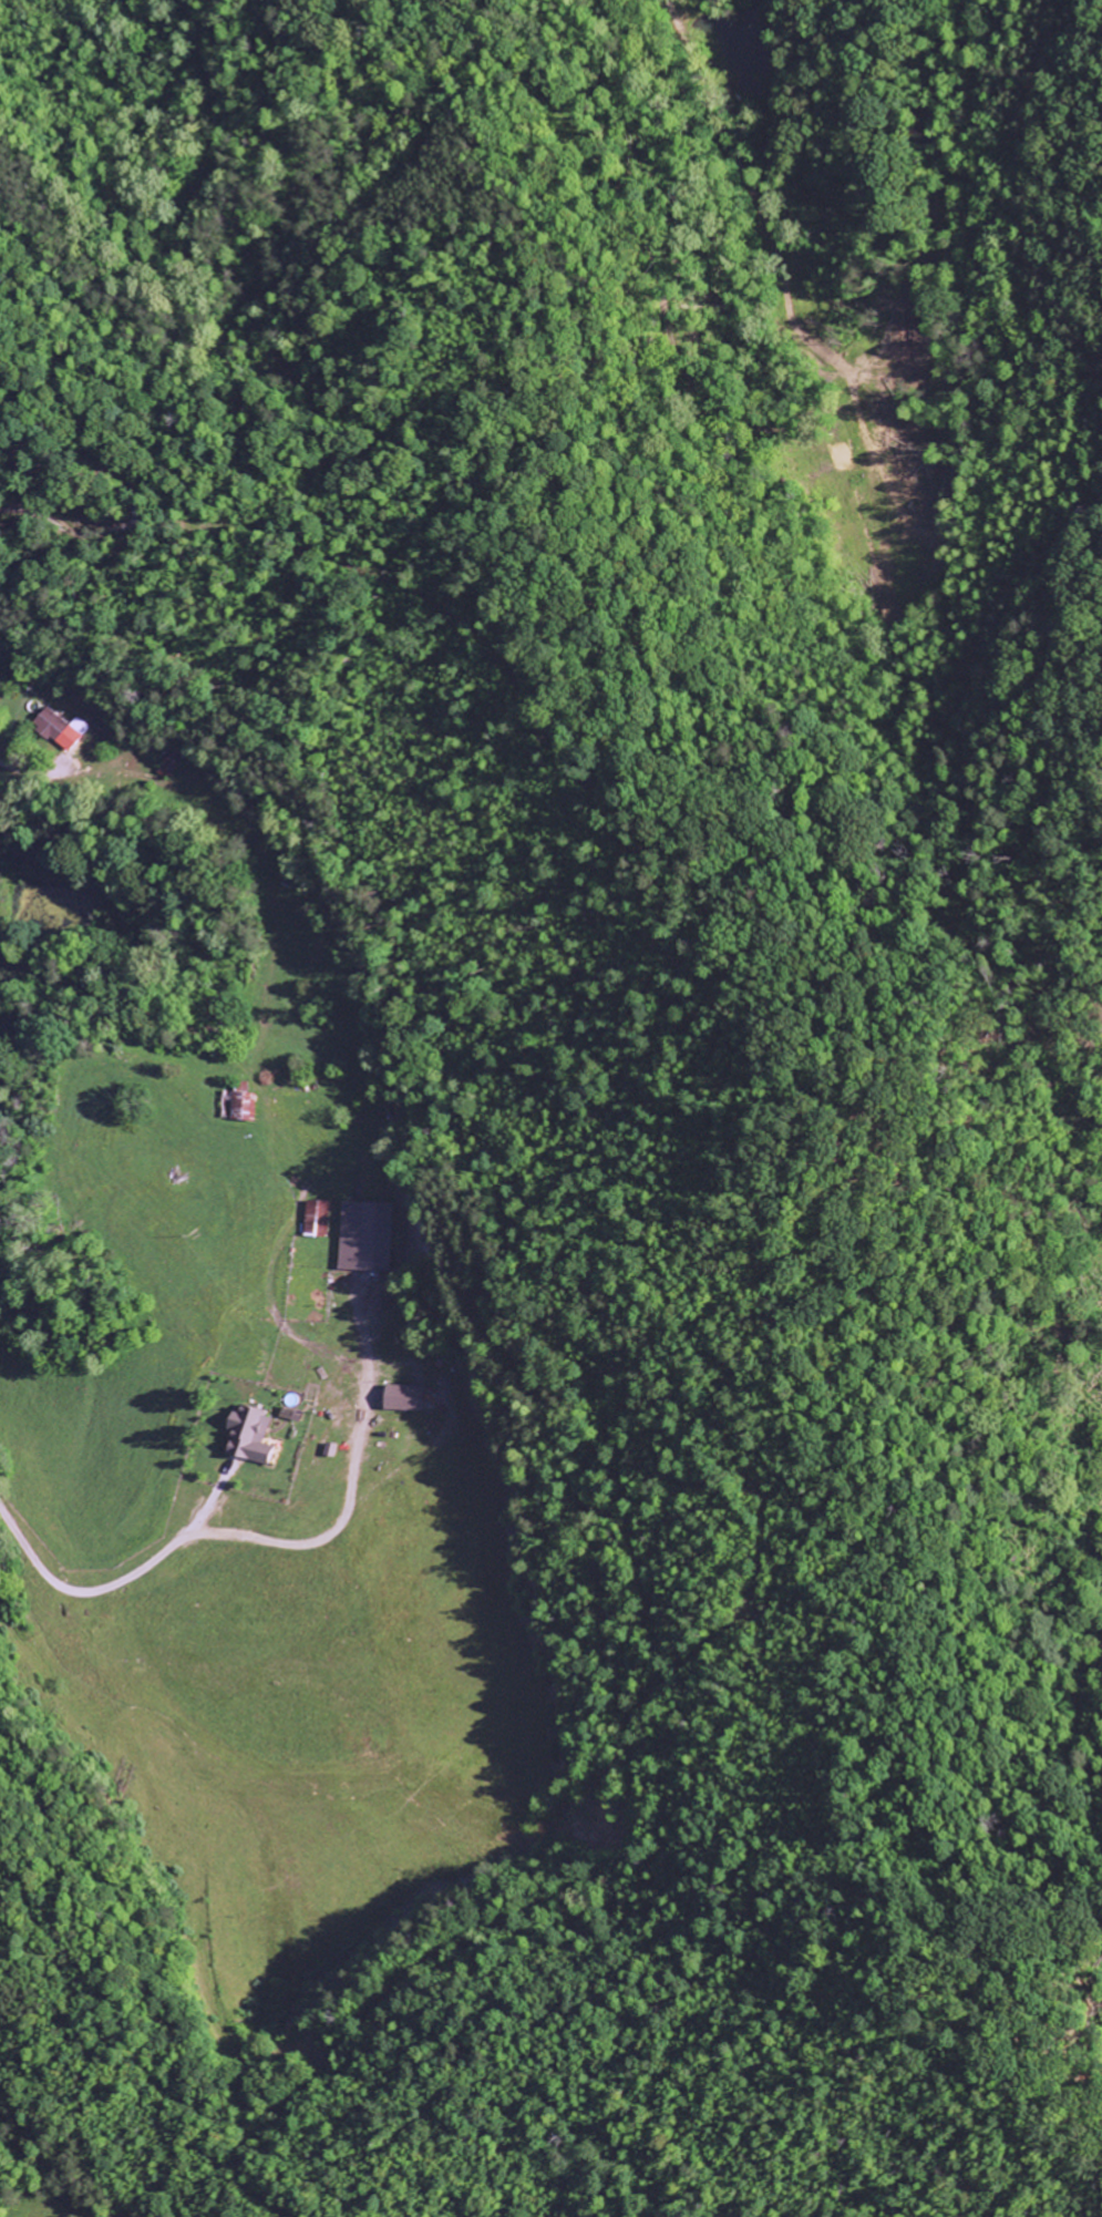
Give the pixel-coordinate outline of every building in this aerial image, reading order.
[(35,729),(78,749),(90,724),(74,717),(73,721),(45,708),(35,729)] [(254,1123),(260,1096),(237,1091),(232,1118),(254,1123)] [(324,1236),(324,1201),(303,1200),(302,1235),(324,1236)] [(337,1269),(374,1270),(375,1257),(383,1257),(384,1203),(339,1202),(337,1269)] [(429,1411),(429,1386),(391,1385),(390,1410),(429,1411)] [(279,1411),(255,1406),(254,1411),(247,1409),(238,1454),(282,1463),(285,1446),(272,1444),(279,1411)]
